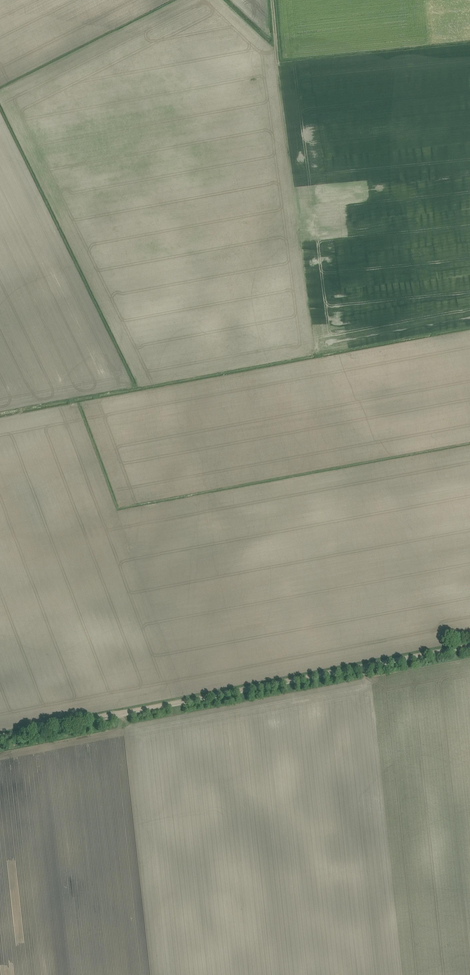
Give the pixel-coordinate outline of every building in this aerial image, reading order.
[(240,893),(231,893),(231,901),(224,901),(224,903),(247,902),(246,899),(240,899),(240,893)]
